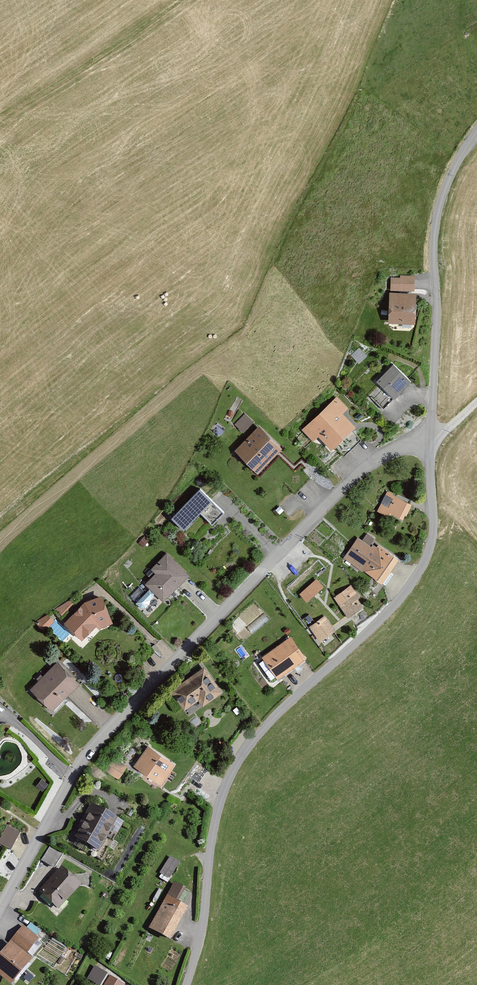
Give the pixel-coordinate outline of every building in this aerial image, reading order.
[(399,280),(390,280),(390,292),(413,293),(413,278),(399,278),(399,280)] [(415,296),(388,295),(387,325),(413,326),(415,296)] [(409,383),(391,366),(374,383),(393,401),(409,383)] [(347,410),(336,398),(300,431),(311,443),(317,438),(329,451),(353,429),(341,416),(347,410)] [(232,427),(241,435),(251,424),(243,416),(232,427)] [(279,452),(257,429),(231,454),(254,477),(279,452)] [(221,513),(198,490),(168,521),(180,532),(198,514),(209,525),(221,513)] [(411,506),(385,494),(377,513),(400,523),(402,518),(405,519),(411,506)] [(361,543),(356,540),(342,561),(379,586),(397,561),(377,547),(375,549),(372,547),(371,549),(369,548),(373,541),(366,536),(361,543)] [(147,543),(143,539),(137,545),(141,549),(147,543)] [(188,577),(166,554),(144,575),(149,579),(143,584),(161,603),(188,577)] [(322,589),(316,581),(298,595),(304,603),(322,589)] [(365,608),(350,586),(331,599),(346,621),(365,608)] [(80,642),(95,627),(96,631),(111,626),(100,597),(82,604),(62,625),(80,642)] [(68,602),(56,610),(62,616),(72,606),(68,602)] [(36,623),(36,627),(42,633),(53,622),(48,616),(36,623)] [(334,634),(323,618),(307,629),(318,645),(334,634)] [(304,661),(289,638),(260,658),(275,680),(304,661)] [(53,661),(49,657),(44,663),(48,667),(53,661)] [(78,686),(55,664),(28,691),(51,714),(78,686)] [(221,693),(204,668),(169,692),(182,712),(196,702),(200,708),(221,693)] [(151,736),(142,731),(138,738),(147,743),(151,736)] [(173,766),(147,747),(132,768),(158,787),(173,766)] [(125,769),(112,761),(105,774),(117,782),(125,769)] [(122,826),(88,806),(83,815),(86,816),(72,841),(97,855),(110,833),(116,836),(122,826)] [(22,829),(6,822),(0,834),(0,842),(13,848),(22,829)] [(40,864),(52,871),(60,857),(48,850),(40,864)] [(178,865),(168,859),(159,875),(168,880),(178,865)] [(79,889),(60,870),(36,894),(55,913),(79,889)] [(183,891),(172,885),(146,931),(167,943),(186,910),(176,904),(183,891)] [(22,929),(0,954),(0,978),(8,984),(10,984),(30,962),(25,957),(37,943),(22,929)] [(93,969),(86,981),(92,984),(99,984),(105,975),(93,969)]
